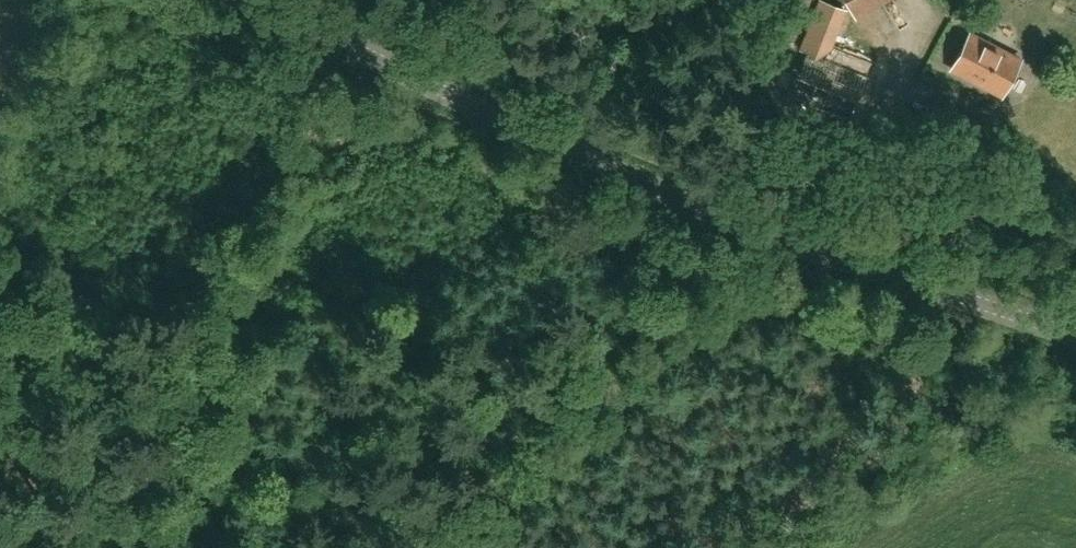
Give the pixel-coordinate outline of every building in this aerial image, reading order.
[(788,98),(850,121),(871,62),(829,47),(843,9),(819,0),(800,51),(805,53),(788,98)] [(881,0),(844,0),(854,16),(881,0)] [(1003,95),(1021,60),(970,34),(952,69),(1003,95)]
